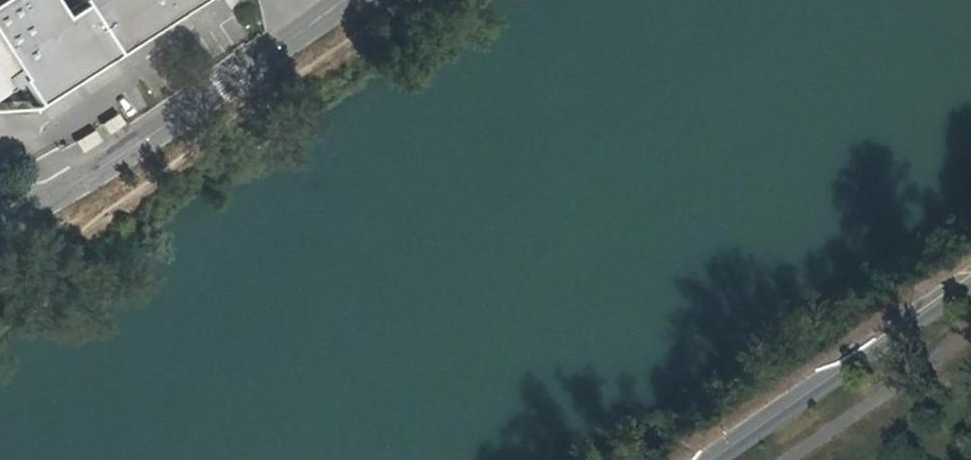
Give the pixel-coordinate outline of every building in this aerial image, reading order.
[(20,80),(37,103),(131,43),(201,0),(82,0),(85,4),(65,16),(55,0),(0,0),(0,94),(20,80)]
